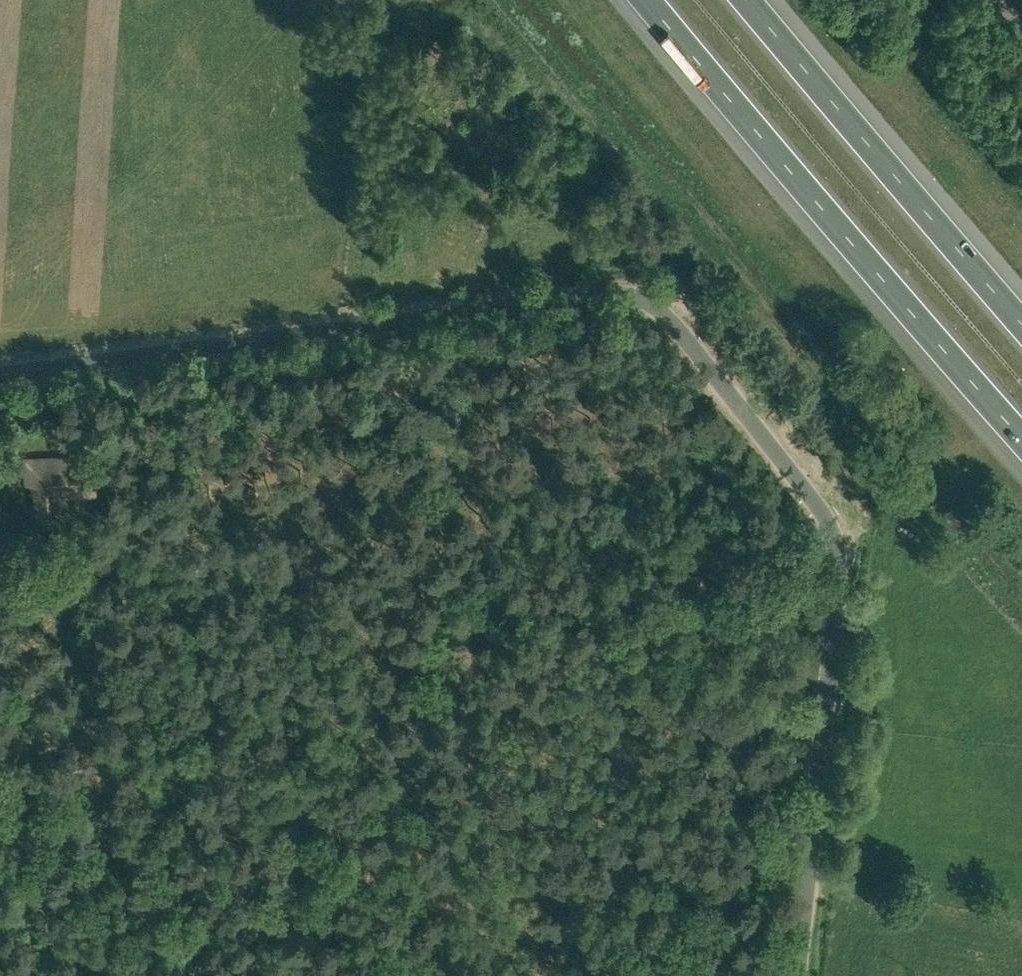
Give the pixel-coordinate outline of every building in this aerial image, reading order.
[(90,457),(81,458),(80,443),(71,443),(72,458),(27,461),(28,483),(36,483),(38,517),(42,517),(46,521),(55,520),(59,516),(62,516),(61,495),(93,494),(90,457)]
